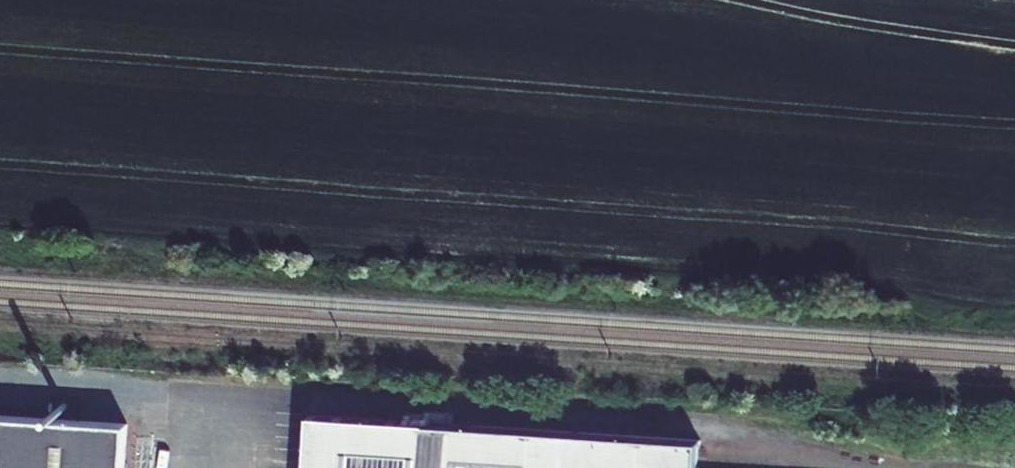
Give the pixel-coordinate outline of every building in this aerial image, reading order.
[(0,413),(0,467),(116,467),(119,421),(0,413)] [(697,440),(310,415),(307,467),(696,467),(697,440)]
